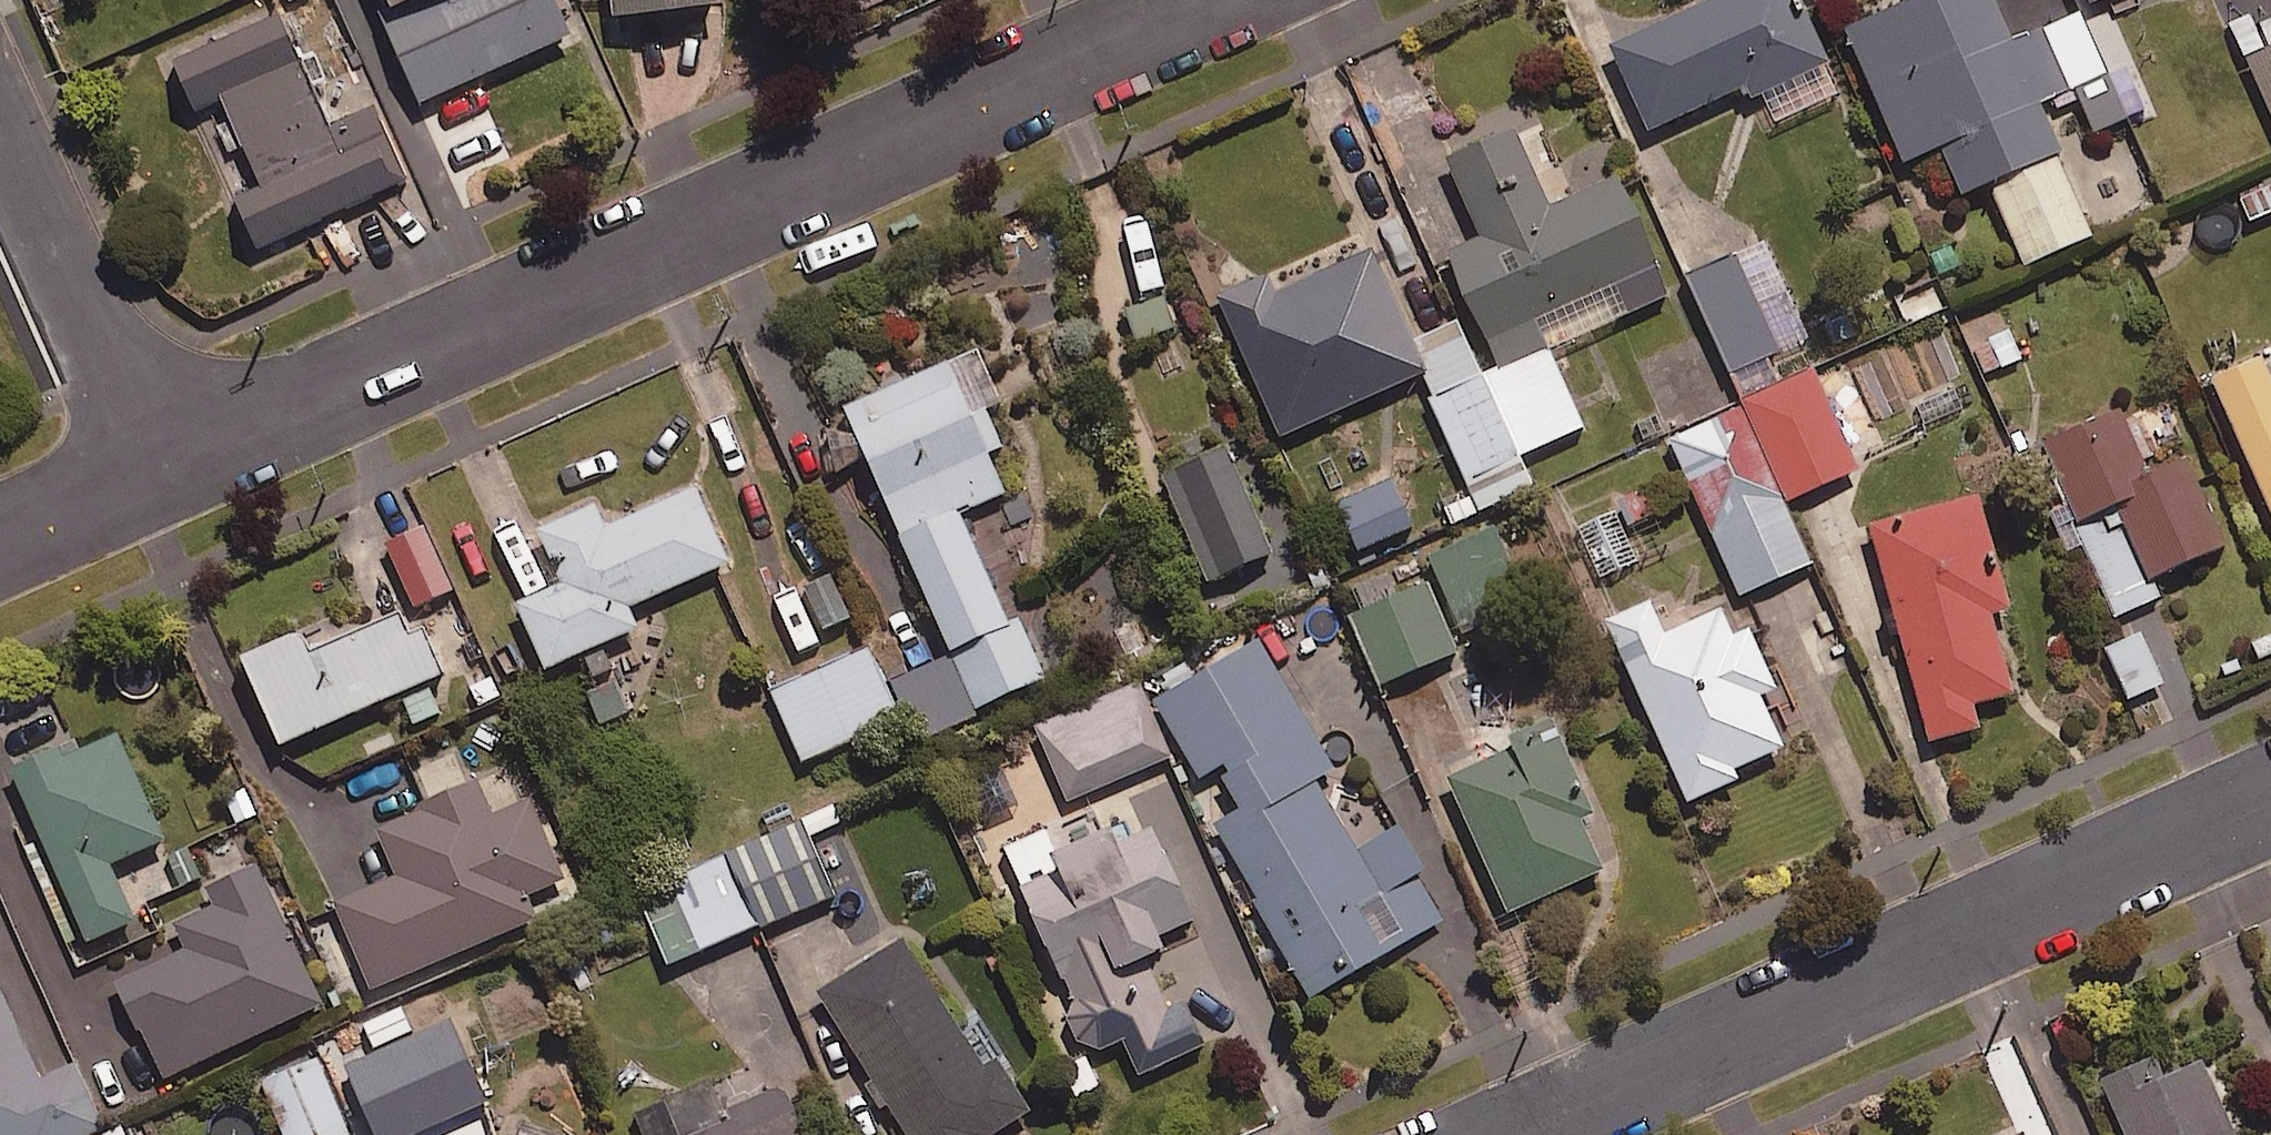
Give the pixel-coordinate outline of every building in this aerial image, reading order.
[(468,0),(392,0),(405,29),(468,0)] [(405,29),(393,34),(426,110),(576,45),(559,7),(550,11),(545,0),(468,0),(405,29)] [(724,0),(618,0),(620,29),(725,21),(724,0)] [(854,19),(894,0),(845,0),(854,19)] [(1747,94),(1758,89),(1773,121),(1840,90),(1798,0),(1695,0),(1609,40),(1648,125),(1742,82),(1747,94)] [(1960,189),(1984,179),(2020,260),(2090,229),(2033,101),(2074,83),(2094,129),(2129,114),(2144,147),(2163,139),(2130,63),(2106,74),(2078,11),(2012,40),(1994,0),(1895,0),(1844,22),(1904,156),(1939,141),(1960,189)] [(2270,110),(2270,0),(2222,0),(2270,110)] [(332,135),(284,23),(177,69),(198,119),(229,106),(267,195),(239,206),(260,257),(412,192),(379,115),(332,135)] [(1483,374),(1517,452),(1582,423),(1555,362),(1628,330),(1622,315),(1669,294),(1615,173),(1546,203),(1511,123),(1444,152),(1480,234),(1445,250),(1495,363),(1480,369),(1483,374)] [(1480,369),(1457,315),(1413,334),(1371,239),(1342,252),(1337,241),(1304,255),(1311,270),(1270,288),(1264,273),(1218,293),(1279,430),(1419,368),(1473,490),(1423,512),(1430,528),(1531,484),(1517,452),(1483,374),(1480,369)] [(1804,336),(1763,239),(1686,272),(1728,369),(1804,336)] [(1162,285),(1120,304),(1136,339),(1178,320),(1162,285)] [(952,654),(971,703),(1042,673),(1017,613),(1006,618),(958,506),(1003,487),(986,447),(1000,440),(983,401),(1002,393),(980,342),(844,401),(952,654)] [(2212,375),(2270,507),(2270,365),(2265,352),(2212,375)] [(1855,464),(1812,369),(1668,434),(1739,590),(1809,558),(1782,497),(1855,464)] [(2158,597),(2148,570),(2219,543),(2186,455),(2143,471),(2120,409),(2045,437),(2110,614),(2158,597)] [(1269,547),(1224,440),(1161,466),(1206,573),(1269,547)] [(1356,547),(1412,522),(1405,508),(1422,501),(1414,482),(1397,490),(1391,475),(1335,500),(1356,547)] [(581,646),(592,671),(613,662),(602,637),(635,622),(626,601),(726,557),(694,484),(604,523),(594,500),(536,525),(560,579),(514,599),(542,663),(581,646)] [(2006,604),(1975,492),(1869,521),(1928,735),(1977,721),(1971,698),(2012,687),(1990,608),(2006,604)] [(452,584),(425,523),(385,540),(411,602),(452,584)] [(1493,528),(1428,559),(1461,627),(1526,596),(1493,528)] [(1453,649),(1425,579),(1397,590),(1388,568),(1358,581),(1366,602),(1351,608),(1379,678),(1453,649)] [(1663,629),(1649,596),(1605,615),(1685,797),(1737,774),(1733,763),(1781,742),(1758,688),(1773,681),(1748,624),(1731,631),(1720,605),(1663,629)] [(394,688),(410,723),(443,709),(427,674),(440,668),(412,603),(311,647),(301,623),(239,650),(278,739),(394,688)] [(2163,678),(2137,629),(2103,646),(2130,696),(2163,678)] [(1328,766),(1258,639),(1155,695),(1198,773),(1217,763),(1242,809),(1215,823),(1307,991),(1445,916),(1395,824),(1355,846),(1315,774),(1328,766)] [(900,713),(869,645),(771,688),(801,757),(900,713)] [(971,703),(952,654),(900,676),(925,733),(974,711),(971,703)] [(1009,755),(1029,797),(1061,783),(1067,797),(1170,752),(1138,679),(1034,724),(1041,742),(1009,755)] [(1506,907),(1601,867),(1582,820),(1595,814),(1552,712),(1513,729),(1518,740),(1448,769),(1506,907)] [(160,836),(115,730),(77,746),(73,738),(6,766),(80,939),(132,917),(107,858),(160,836)] [(1029,797),(1009,755),(969,773),(987,815),(1029,797)] [(489,812),(474,776),(374,818),(396,871),(335,897),(371,984),(533,916),(523,892),(562,875),(528,795),(489,812)] [(140,903),(203,878),(189,843),(256,816),(242,781),(158,814),(177,861),(131,880),(140,903)] [(839,821),(831,802),(636,884),(667,960),(830,891),(806,834),(839,821)] [(1051,851),(1041,829),(1004,846),(1075,1002),(1067,1006),(1087,1049),(1121,1033),(1138,1070),(1202,1040),(1180,993),(1138,1012),(1115,962),(1161,941),(1156,931),(1194,914),(1153,824),(1113,842),(1105,826),(1051,851)] [(319,1000),(254,861),(206,884),(215,903),(173,923),(181,939),(113,972),(161,1074),(319,1000)] [(900,936),(816,989),(907,1134),(985,1134),(984,1133),(1025,1108),(994,1057),(980,1065),(900,936)] [(104,1126),(77,1060),(38,1077),(1,989),(0,990),(0,1134),(83,1134),(104,1126)] [(429,1097),(405,1039),(347,1062),(372,1121),(429,1097)] [(2154,1048),(2099,1073),(2127,1134),(2235,1134),(2199,1056),(2165,1071),(2154,1048)] [(316,1054),(259,1078),(282,1134),(337,1134),(347,1131),(316,1054)] [(785,1081),(726,1106),(729,1113),(677,1134),(807,1134),(785,1081)]
